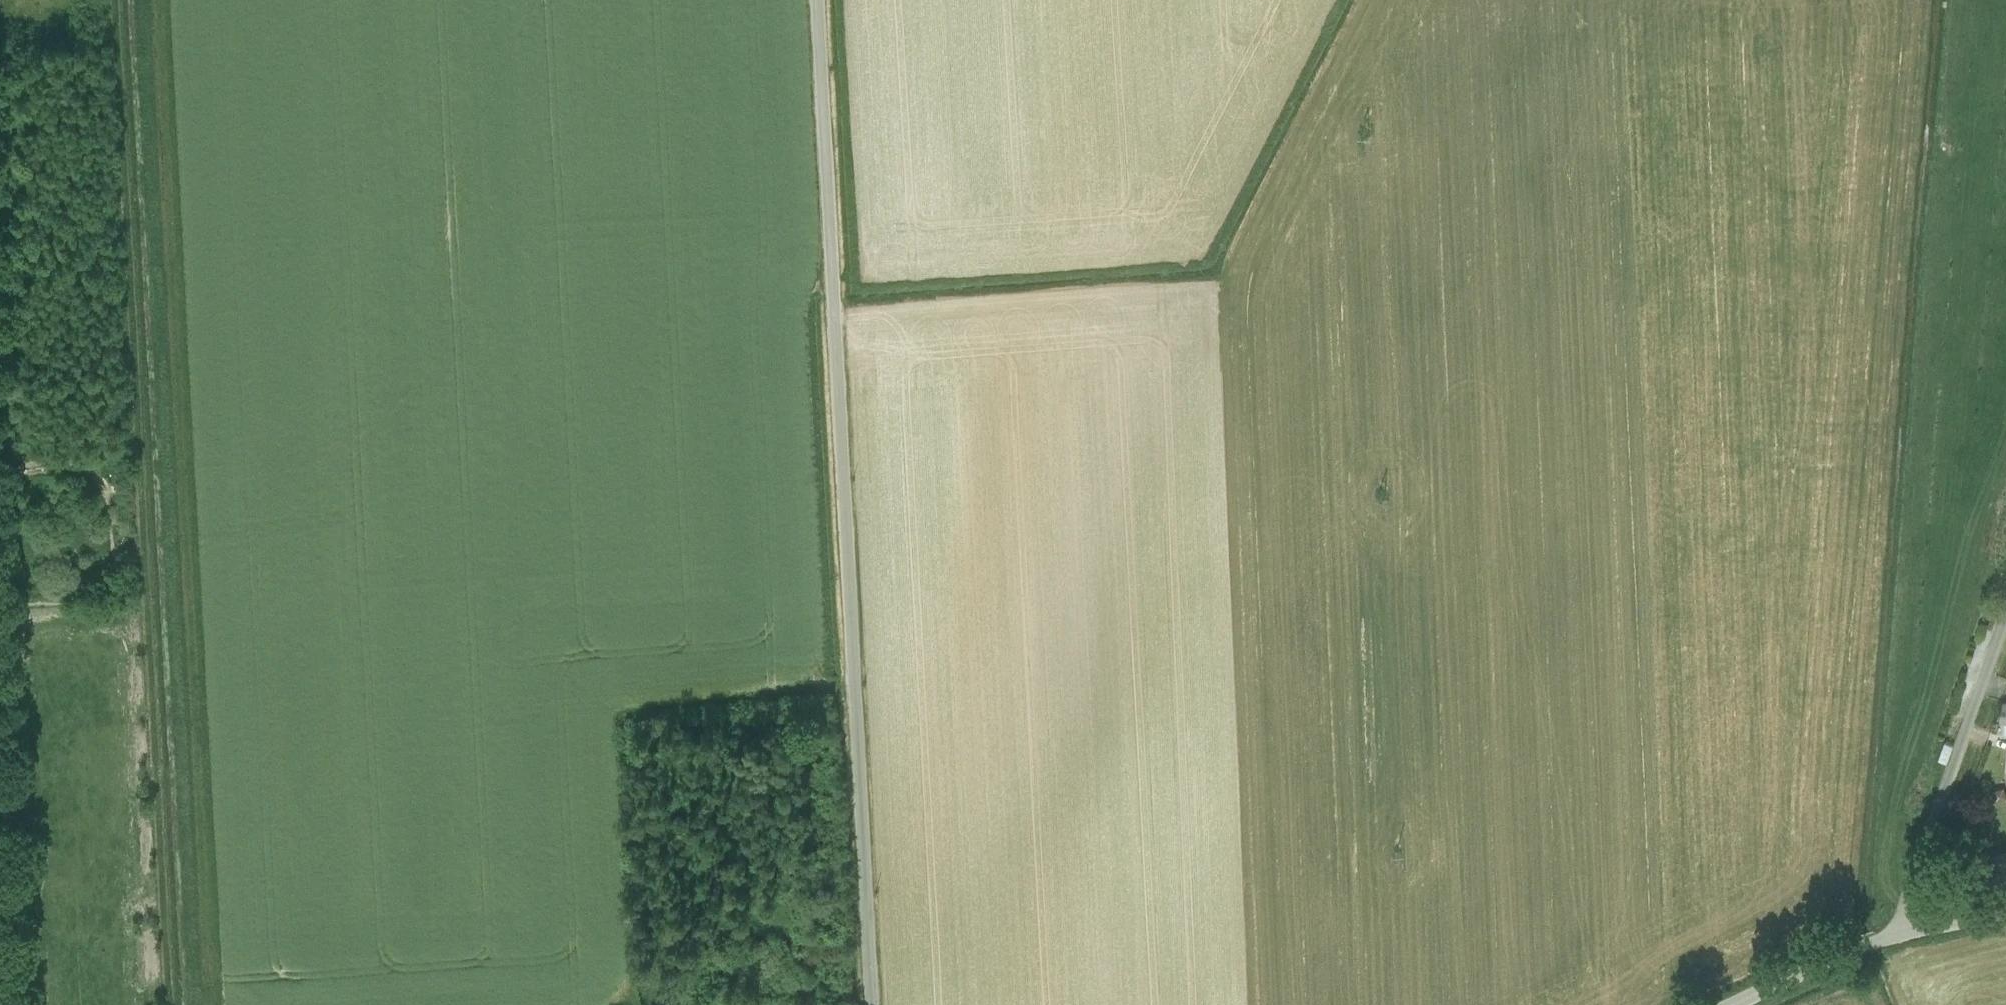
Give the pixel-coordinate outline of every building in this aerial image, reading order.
[(2002,701),(1997,712),(2005,712),(2005,701),(2002,701)]
